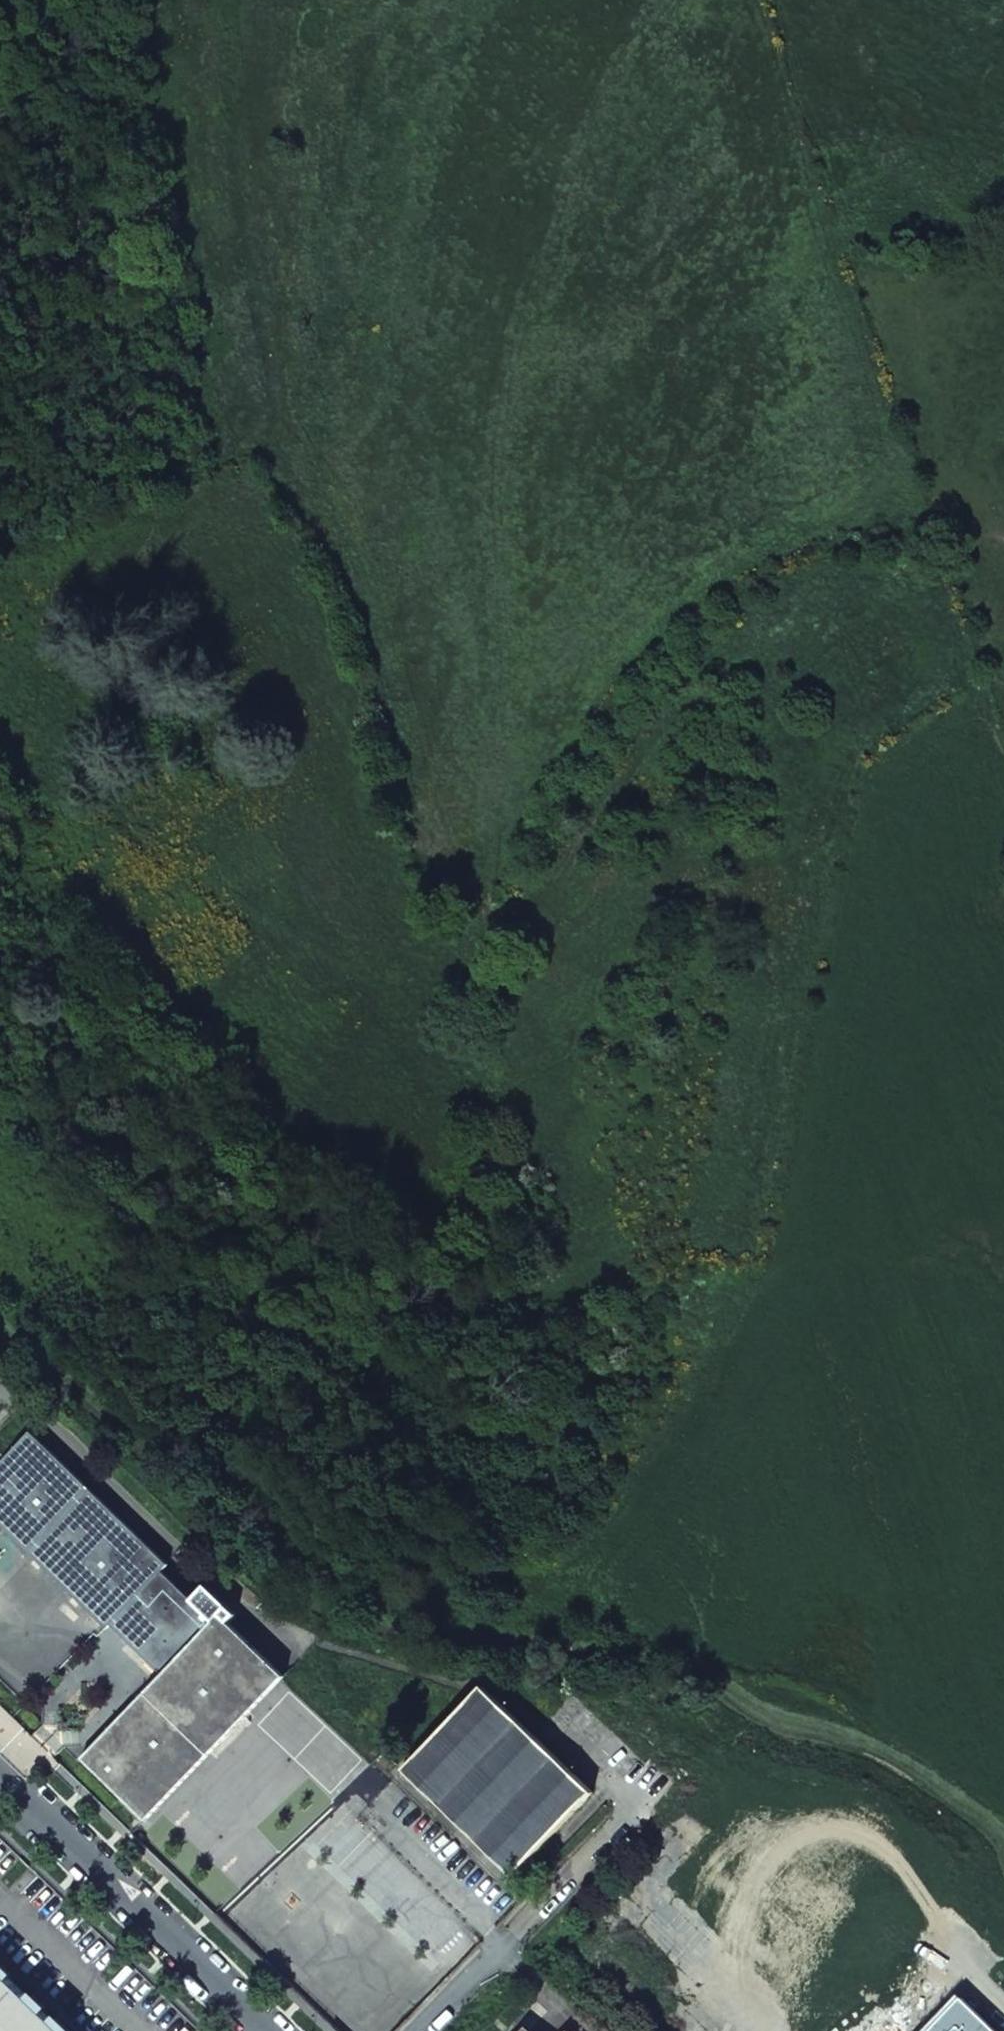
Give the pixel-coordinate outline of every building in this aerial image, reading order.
[(32,1433),(0,1466),(0,1524),(108,1629),(112,1626),(163,1676),(215,1623),(164,1572),(170,1566),(32,1433)] [(285,1678),(222,1616),(215,1623),(163,1676),(83,1760),(146,1822),(283,1680),(285,1678)] [(594,1794),(484,1688),(405,1771),(514,1877),(594,1794)] [(0,1971),(0,2030),(62,2030),(0,1971)] [(933,2030),(995,2030),(963,2000),(933,2030)]
